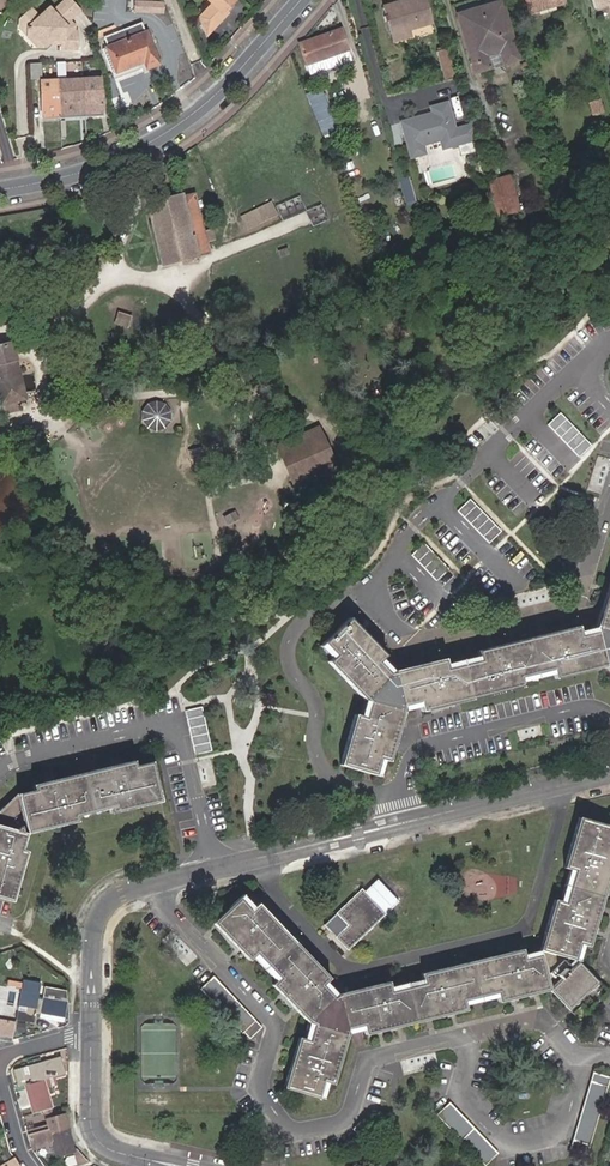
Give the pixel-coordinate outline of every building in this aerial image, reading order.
[(22,21),(30,29),(30,37),(30,38),(31,38),(39,38),(47,47),(51,43),(54,39),(64,40),(63,43),(63,49),(77,49),(78,32),(75,32),(75,26),(70,20),(80,10),(70,0),(67,0),(54,12),(50,9),(40,19),(32,11),(22,21)] [(163,13),(164,1),(136,0),(134,0),(134,11),(163,13)] [(211,3),(199,17),(205,33),(209,33),(222,19),(224,17),(224,14),(225,12),(225,10),(225,9),(225,7),(224,4),(223,2),(221,0),(208,0),(211,3)] [(221,0),(223,2),(224,4),(225,7),(225,9),(225,10),(234,0),(221,0)] [(410,30),(432,23),(426,0),(407,0),(382,7),(390,35),(410,30)] [(563,0),(526,0),(529,11),(563,1),(563,0)] [(596,7),(607,4),(609,11),(609,0),(594,0),(596,7)] [(518,61),(501,2),(457,14),(473,73),(518,61)] [(30,29),(22,21),(22,29),(30,37),(30,29)] [(105,42),(150,41),(146,32),(145,33),(141,24),(104,38),(105,42)] [(341,30),(298,45),(305,65),(348,51),(341,30)] [(412,37),(410,30),(390,35),(392,42),(412,37)] [(47,47),(39,38),(31,38),(39,46),(47,47)] [(159,65),(150,41),(105,42),(107,47),(117,73),(144,63),(147,70),(159,65)] [(112,75),(117,73),(107,47),(102,49),(112,75)] [(454,77),(447,49),(437,51),(444,79),(454,77)] [(348,51),(305,65),(308,74),(351,60),(348,51)] [(42,62),(30,63),(30,79),(42,79),(42,62)] [(48,81),(47,119),(103,116),(101,78),(48,81)] [(337,129),(321,87),(306,93),(323,135),(337,129)] [(602,113),(599,102),(590,104),(593,115),(602,113)] [(473,141),(469,126),(454,131),(447,104),(430,108),(432,114),(401,123),(411,159),(424,155),(425,155),(422,146),(440,141),(442,150),(473,141)] [(487,183),(497,217),(518,211),(508,177),(487,183)] [(414,202),(407,179),(399,181),(402,194),(405,204),(414,202)] [(183,195),(147,205),(162,265),(210,253),(195,194),(183,197),(183,195)] [(243,214),(250,229),(281,214),(274,199),(243,214)] [(1,403),(2,403),(15,400),(25,397),(13,343),(0,346),(0,399),(1,403)] [(15,400),(2,403),(5,413),(17,410),(15,400)] [(141,413),(141,417),(141,418),(141,421),(142,424),(145,428),(150,432),(153,432),(157,433),(162,432),(166,429),(168,427),(170,422),(171,416),(170,411),(166,406),(163,404),(161,403),(155,402),(149,403),(145,406),(142,411),(141,413)] [(563,410),(549,422),(563,438),(577,426),(563,410)] [(296,472),(289,474),(294,487),(336,469),(318,428),(277,446),(282,458),(289,456),(296,472)] [(282,458),(289,474),(296,472),(289,456),(282,458)] [(595,626),(602,627),(609,630),(609,579),(595,626)] [(378,661),(382,657),(386,653),(348,616),(322,641),(334,654),(330,658),(327,661),(330,664),(364,698),(390,672),(378,661)] [(579,635),(578,631),(578,630),(576,626),(526,638),(478,649),(479,653),(480,658),(447,666),(446,661),(445,657),(394,669),(402,705),(419,701),(420,705),(421,710),(521,686),(520,681),(519,677),(551,669),(552,674),(553,678),(605,666),(596,631),(579,635)] [(578,630),(578,631),(579,635),(596,631),(596,628),(595,626),(578,630)] [(601,634),(607,659),(609,659),(609,633),(601,634)] [(334,654),(322,641),(318,645),(330,658),(334,654)] [(480,658),(479,653),(446,661),(447,666),(480,658)] [(394,669),(382,657),(378,661),(390,672),(394,669)] [(520,681),(552,674),(551,669),(519,677),(520,681)] [(368,699),(364,698),(359,715),(364,717),(368,699)] [(389,760),(403,709),(368,699),(364,717),(359,715),(354,713),(339,764),(375,774),(380,757),(385,759),(389,760)] [(402,705),(403,709),(420,705),(419,701),(402,705)] [(196,752),(213,748),(204,704),(187,708),(196,752)] [(380,776),(385,759),(380,757),(375,774),(380,776)] [(18,796),(21,809),(26,833),(77,821),(76,816),(75,811),(107,802),(109,808),(110,813),(160,801),(152,765),(135,769),(134,764),(133,760),(33,784),(34,788),(35,793),(18,796)] [(151,760),(134,764),(135,769),(152,765),(151,760)] [(21,809),(18,796),(35,793),(34,788),(17,792),(4,804),(21,809)] [(75,811),(76,816),(109,808),(107,802),(75,811)] [(21,809),(4,804),(0,808),(0,825),(21,831),(26,833),(21,809)] [(539,949),(573,959),(578,942),(584,943),(589,945),(609,872),(609,844),(607,843),(609,834),(609,825),(578,816),(563,867),(568,868),(574,870),(564,902),(558,900),(554,899),(539,949)] [(22,849),(17,848),(21,831),(0,825),(0,898),(12,901),(26,851),(22,849)] [(22,849),(26,833),(21,831),(17,848),(22,849)] [(574,870),(568,868),(558,900),(564,902),(574,870)] [(386,913),(361,888),(335,912),(323,923),(335,936),(347,949),(386,913)] [(242,893),(239,897),(251,910),(254,906),(242,893)] [(272,984),(308,1021),(334,996),(322,984),(325,980),(329,976),(258,903),(254,906),(251,910),(239,897),(212,921),(249,959),(252,955),(255,952),(279,977),(276,981),(272,984)] [(573,959),(578,960),(584,943),(578,942),(573,959)] [(363,1024),(364,1029),(365,1033),(467,1009),(466,1004),(465,999),(497,991),(499,996),(500,1001),(550,989),(540,953),(524,957),(523,953),(521,948),(420,972),(421,977),(423,982),(390,990),(389,985),(387,980),(338,992),(346,1028),(363,1024)] [(539,949),(523,953),(524,957),(540,953),(539,949)] [(255,952),(252,955),(276,981),(279,977),(255,952)] [(578,960),(550,989),(570,1010),(598,981),(578,960)] [(213,975),(201,987),(243,1030),(256,1018),(213,975)] [(421,977),(389,985),(390,990),(423,982),(421,977)] [(67,1001),(43,996),(42,1000),(37,999),(40,982),(23,979),(16,1018),(33,1022),(35,1010),(40,1011),(39,1015),(65,1019),(68,1001),(67,1001)] [(334,996),(338,992),(325,980),(322,984),(334,996)] [(45,986),(43,996),(67,1001),(68,989),(45,986)] [(466,1004),(499,996),(497,991),(465,999),(466,1004)] [(12,1039),(15,1022),(0,1019),(0,1037),(12,1039)] [(307,1039),(312,1022),(308,1021),(303,1037),(307,1039)] [(347,1033),(312,1022),(307,1039),(303,1037),(299,1036),(284,1086),(318,1096),(323,1080),(328,1081),(333,1083),(347,1033)] [(346,1028),(347,1033),(364,1029),(363,1024),(346,1028)] [(176,1025),(158,1025),(158,1034),(175,1035),(176,1025)] [(60,1054),(13,1068),(18,1086),(29,1083),(30,1087),(26,1088),(33,1113),(42,1110),(51,1107),(43,1083),(40,1083),(39,1080),(65,1072),(60,1054)] [(609,1077),(593,1071),(569,1148),(587,1153),(609,1077)] [(323,1098),(328,1081),(323,1080),(318,1096),(323,1098)] [(499,1153),(450,1102),(436,1114),(486,1165),(499,1153)] [(57,1157),(75,1152),(62,1112),(54,1115),(51,1107),(42,1110),(48,1129),(43,1130),(42,1127),(25,1131),(31,1149),(48,1143),(47,1141),(51,1139),(57,1157)] [(370,1129),(361,1120),(352,1127),(362,1137),(370,1129)] [(14,1156),(0,1164),(0,1165),(19,1165),(14,1156)]
